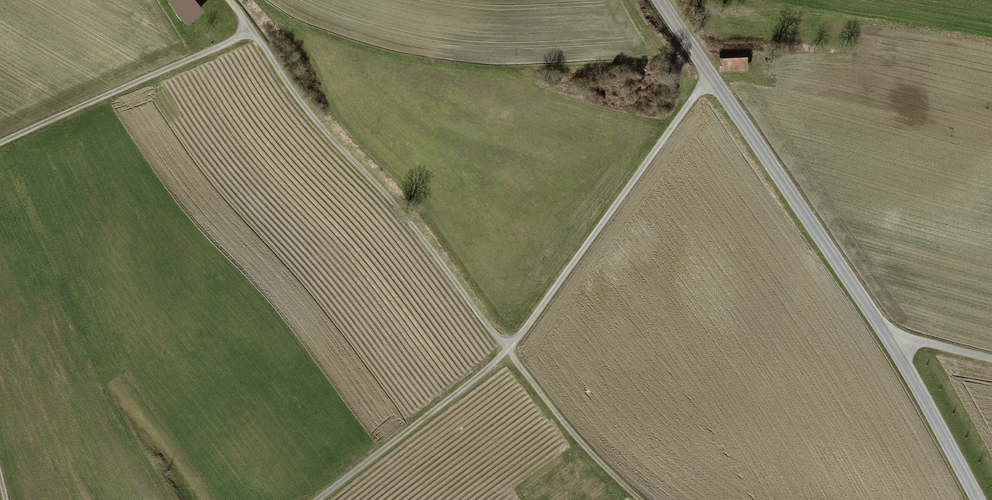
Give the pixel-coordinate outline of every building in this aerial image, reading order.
[(190,0),(170,0),(188,21),(200,11),(190,0)] [(746,49),(721,50),(722,65),(747,64),(746,49)]
